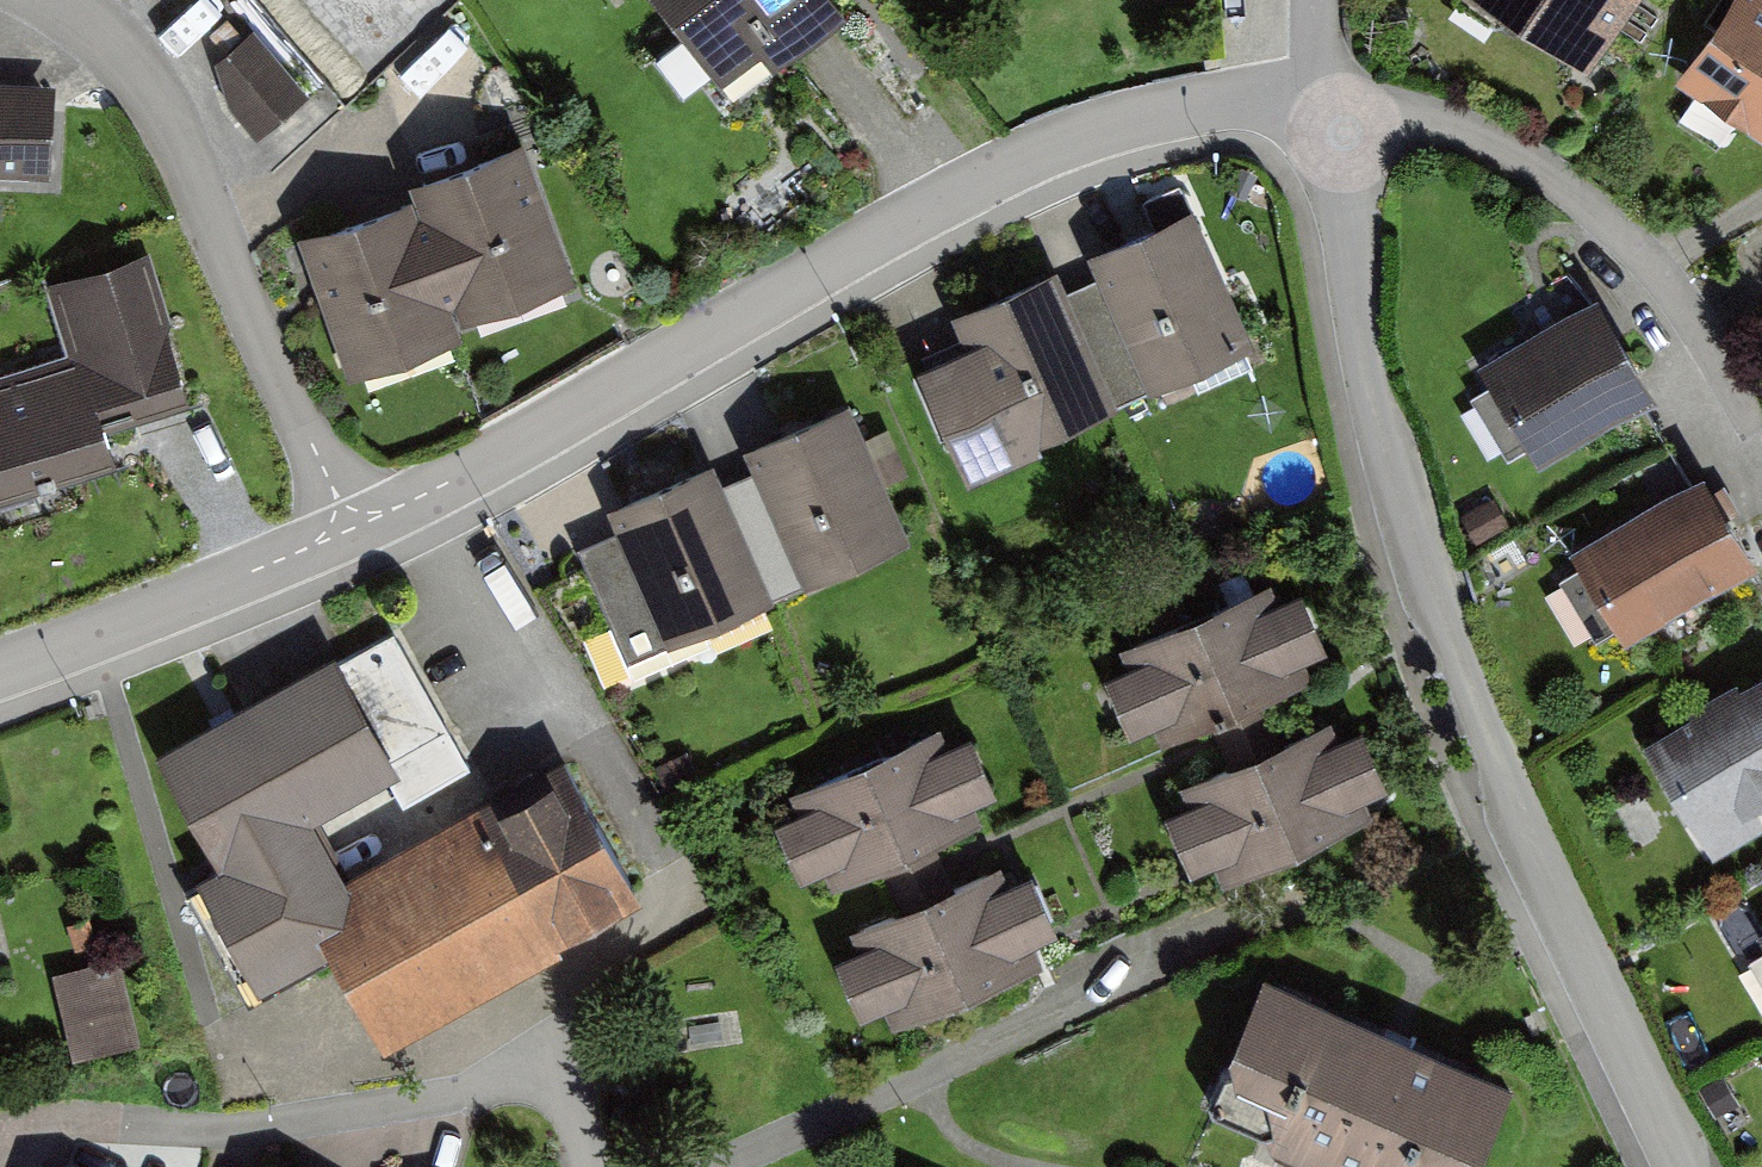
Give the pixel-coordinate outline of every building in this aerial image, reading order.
[(721,84),(762,53),(773,67),(847,11),(839,0),(657,0),(721,84)] [(1588,66),(1632,0),(1487,0),(1588,66)] [(1761,136),(1761,0),(1727,0),(1674,77),(1761,136)] [(0,49),(0,170),(61,173),(64,74),(9,72),(10,49),(0,49)] [(418,197),(309,234),(359,382),(464,347),(455,320),(582,277),(536,142),(414,183),(418,197)] [(1254,339),(1192,202),(1087,249),(1099,275),(1148,386),(1254,339)] [(157,252),(47,285),(70,362),(0,383),(0,506),(117,471),(105,431),(202,402),(157,252)] [(1039,435),(1118,400),(1068,289),(1056,262),(951,310),(965,341),(917,362),(968,477),(1043,444),(1039,435)] [(1118,400),(1148,386),(1099,275),(1068,289),(1118,400)] [(1480,360),(1538,460),(1659,389),(1601,289),(1480,360)] [(623,533),(579,552),(628,665),(908,543),(850,412),(756,454),(766,477),(734,491),(719,457),(611,504),(623,533)] [(1571,548),(1625,638),(1759,557),(1704,467),(1571,548)] [(1264,591),(1132,643),(1143,671),(1105,686),(1125,737),(1149,728),(1156,747),(1303,690),(1294,667),(1319,658),(1294,596),(1270,605),(1264,591)] [(472,771),(393,634),(339,665),(333,654),(166,749),(231,863),(196,883),(259,993),(336,949),(388,1040),(643,894),(562,754),(349,876),(316,819),(349,800),(367,831),(472,771)] [(1752,796),(1761,790),(1761,667),(1741,680),(1737,675),(1683,708),(1687,713),(1643,740),(1672,787),(1663,792),(1705,861),(1761,826),(1761,812),(1752,796)] [(943,728),(811,780),(822,808),(783,823),(804,874),(827,865),(835,884),(982,827),(973,804),(997,795),(973,733),(948,742),(943,728)] [(1329,728),(1197,779),(1208,808),(1169,823),(1190,874),(1213,865),(1221,884),(1368,827),(1359,804),(1383,795),(1359,733),(1334,742),(1329,728)] [(992,871),(860,923),(871,951),(832,966),(853,1018),(876,1009),(884,1028),(1031,970),(1022,948),(1046,938),(1022,876),(997,886),(992,871)] [(52,972),(73,1057),(139,1042),(119,956),(52,972)] [(1271,974),(1212,1105),(1352,1166),(1484,1166),(1521,1084),(1271,974)]
